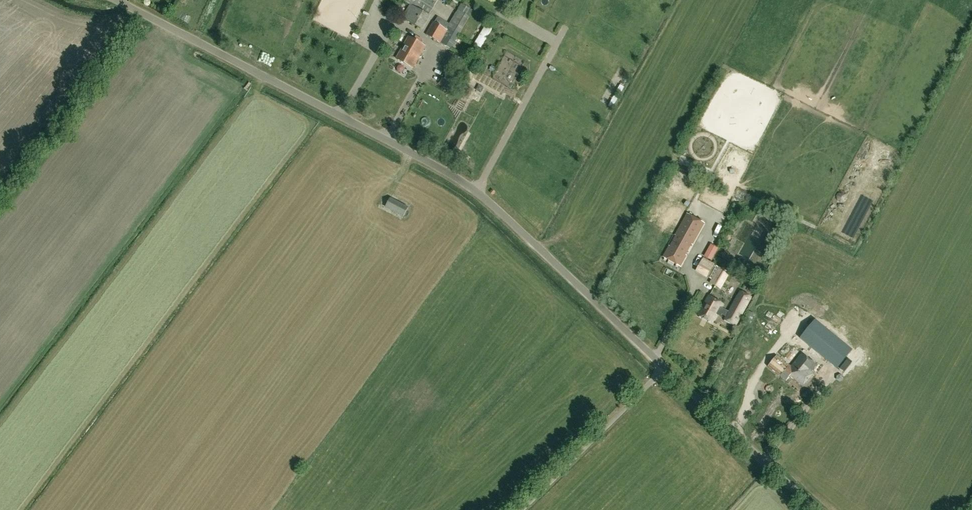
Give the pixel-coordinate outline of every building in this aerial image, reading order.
[(403,18),(421,29),(429,15),(438,0),(437,0),(405,0),(405,1),(409,4),(411,5),(403,18)] [(433,21),(425,34),(450,48),(469,16),(473,10),(461,4),(458,9),(458,10),(450,24),(438,17),(435,22),(433,21)] [(484,29),(475,44),(481,48),(490,33),(484,29)] [(413,68),(425,46),(408,36),(396,58),(413,68)] [(449,52),(442,66),(451,71),(458,57),(449,52)] [(403,217),(408,207),(390,197),(385,207),(403,217)] [(680,267),(687,255),(686,255),(691,244),(693,245),(705,223),(687,213),(675,235),(676,236),(670,246),(669,246),(663,257),(669,261),(670,260),(674,263),(680,267)] [(710,230),(719,233),(723,221),(714,218),(710,230)] [(714,254),(720,257),(722,252),(728,255),(730,250),(718,244),(714,254)] [(722,254),(719,262),(725,264),(728,256),(722,254)] [(700,259),(696,267),(707,273),(708,271),(713,274),(719,265),(714,262),(712,266),(700,259)] [(720,289),(729,273),(718,266),(709,283),(720,289)] [(735,325),(751,297),(740,292),(729,311),(721,307),(723,304),(708,296),(698,315),(712,323),(717,314),(721,316),(722,314),(727,317),(725,319),(735,325)] [(852,350),(815,320),(800,338),(837,369),(852,350)] [(878,332),(871,343),(883,351),(890,340),(878,332)] [(791,359),(797,351),(792,348),(787,355),(791,359)] [(807,375),(816,364),(801,352),(790,366),(776,355),(767,367),(786,381),(790,377),(803,387),(810,378),(807,375)]
